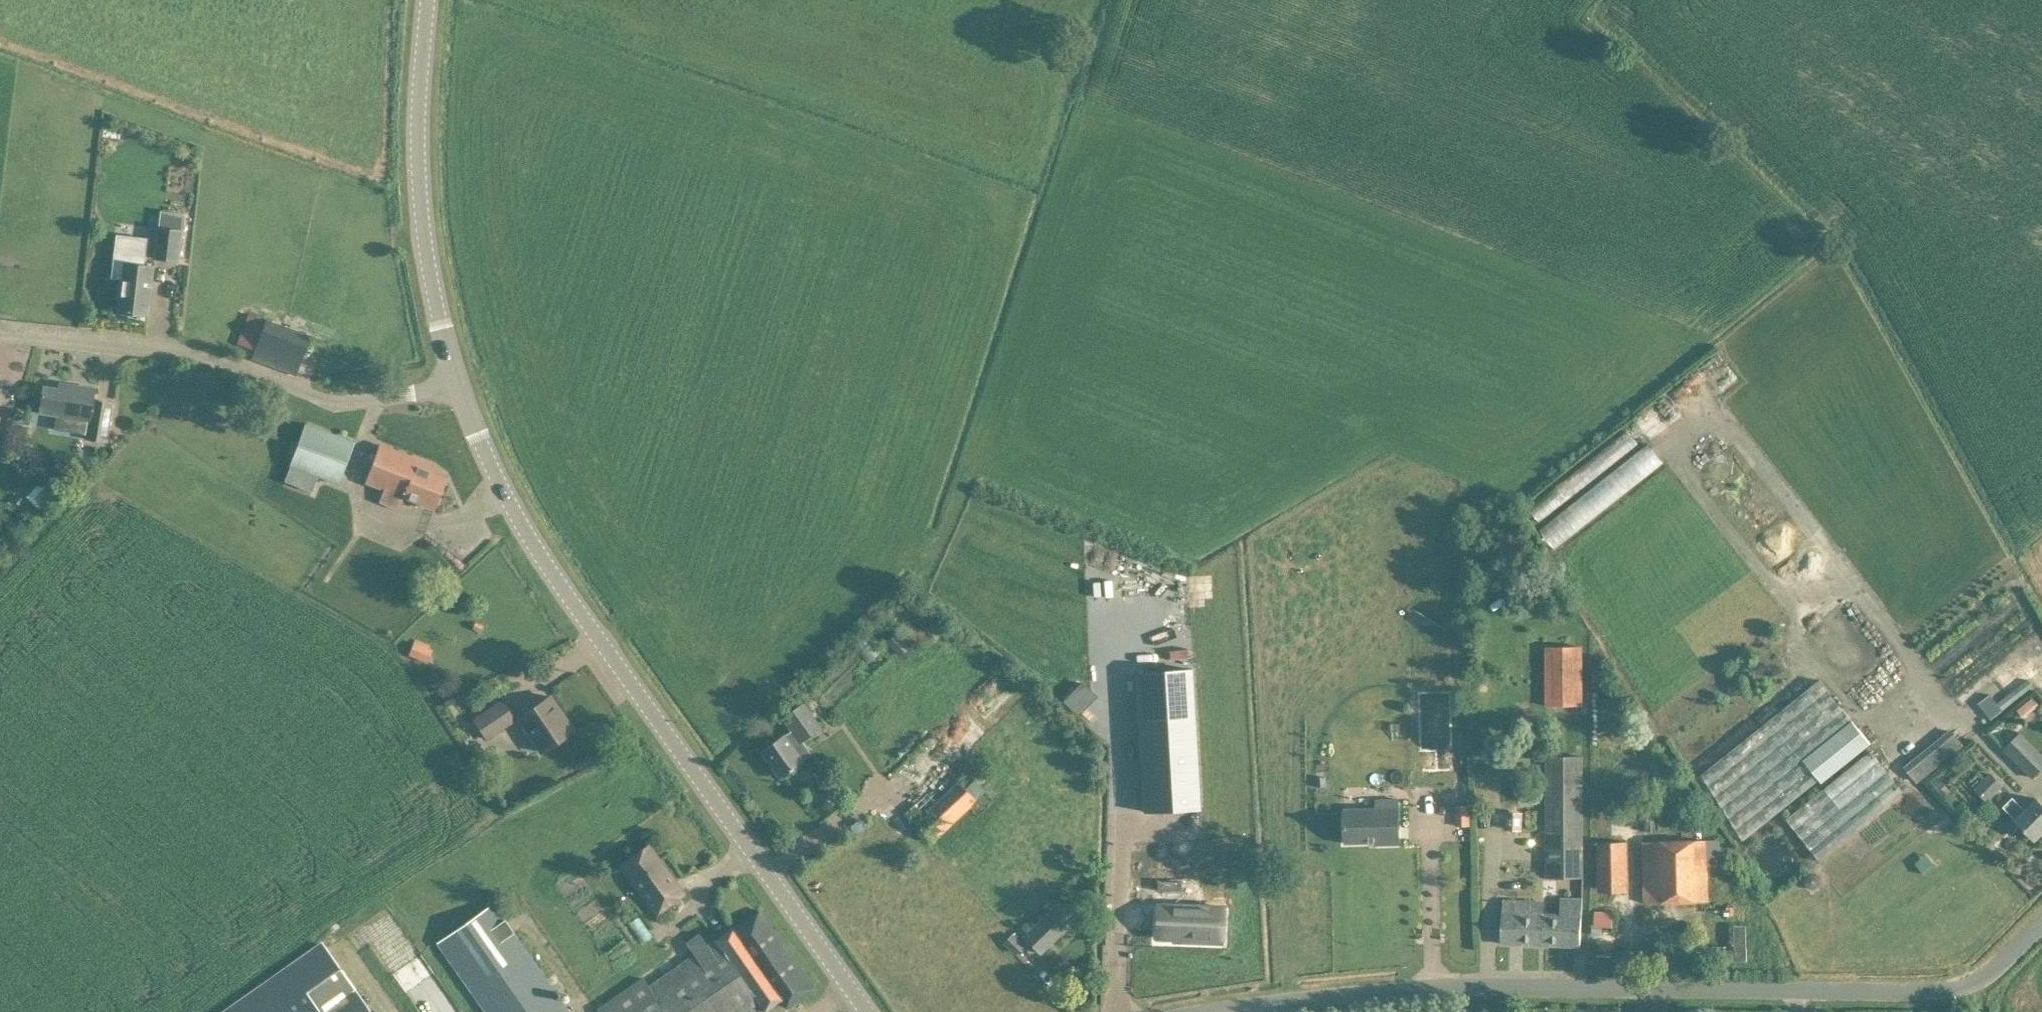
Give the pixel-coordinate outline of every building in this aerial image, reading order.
[(157,227),(154,258),(178,260),(182,229),(157,227)] [(123,262),(117,312),(148,315),(154,266),(123,262)] [(267,320),(250,314),(245,325),(238,344),(255,350),(252,358),(296,375),(303,359),(311,336),(267,319),(267,320)] [(43,397),(40,412),(57,415),(55,429),(87,434),(87,438),(106,441),(110,423),(113,403),(93,400),(95,388),(67,384),(66,390),(44,386),(43,393),(42,392),(41,397),(43,397)] [(339,483),(355,442),(306,423),(290,464),(339,483)] [(1552,539),(1650,461),(1637,444),(1538,522),(1552,539)] [(385,488),(380,500),(399,507),(403,495),(435,507),(446,477),(422,467),(424,461),(380,445),(366,481),(385,488)] [(40,508),(66,482),(56,472),(30,499),(40,508)] [(398,654),(417,660),(422,645),(402,639),(398,654)] [(857,640),(847,648),(857,660),(867,652),(857,640)] [(1582,647),(1545,647),(1545,705),(1583,705),(1582,647)] [(1135,672),(1143,812),(1200,808),(1192,669),(1135,672)] [(1820,678),(1701,773),(1745,841),(1819,781),(1801,758),(1851,717),(1820,678)] [(1991,707),(2023,689),(2018,680),(1986,698),(1991,707)] [(550,696),(534,707),(518,717),(542,752),(573,730),(550,696)] [(2033,696),(2018,708),(2024,716),(2040,704),(2033,696)] [(488,739),(515,720),(501,700),(474,718),(488,739)] [(792,767),(811,753),(802,740),(820,727),(803,702),(783,716),(792,729),(779,738),(762,750),(780,775),(789,769),(790,770),(793,768),(792,767)] [(1802,758),(1822,784),(1872,742),(1852,717),(1802,758)] [(1938,725),(1892,766),(1905,781),(1951,740),(1938,725)] [(2041,770),(2041,760),(2019,737),(2003,752),(2032,781),(2041,770)] [(1904,791),(1891,776),(1872,752),(1787,820),(1819,860),(1904,791)] [(1583,757),(1546,757),(1547,877),(1583,877),(1583,757)] [(2003,785),(1991,772),(1974,788),(1988,801),(2003,785)] [(956,779),(912,821),(931,841),(975,799),(964,787),(956,779)] [(2038,799),(2027,810),(2013,796),(2003,806),(2035,839),(2041,832),(2041,803),(2038,799)] [(1386,808),(1344,808),(1345,842),(1376,842),(1376,844),(1400,843),(1399,799),(1386,800),(1386,808)] [(1720,841),(1644,843),(1645,883),(1645,903),(1707,901),(1706,864),(1721,863),(1720,841)] [(658,913),(668,905),(684,894),(648,844),(622,864),(658,913)] [(1627,891),(1626,844),(1598,844),(1599,892),(1627,891)] [(1443,845),(1389,846),(1389,905),(1408,904),(1408,936),(1445,936),(1443,845)] [(1912,870),(1923,863),(1916,852),(1905,858),(1912,870)] [(1502,913),(1501,943),(1580,946),(1582,899),(1561,898),(1560,914),(1538,914),(1538,905),(1535,901),(1527,901),(1524,904),(1524,913),(1518,913),(1518,901),(1503,901),(1502,913)] [(524,949),(493,901),(435,940),(483,1011),(566,1011),(524,949)] [(1040,951),(1069,922),(1074,918),(1057,901),(1024,934),(1040,951)] [(1221,942),(1222,922),(1223,907),(1157,905),(1156,936),(1186,937),(1186,941),(1221,942)] [(764,1010),(765,1010),(781,998),(788,1007),(815,988),(759,910),(743,921),(709,945),(700,932),(685,942),(694,955),(649,987),(642,976),(596,1008),(599,1011),(761,1011),(764,1010)] [(1735,952),(1724,952),(1724,964),(1748,964),(1747,928),(1735,928),(1735,952)] [(1012,933),(1007,937),(1003,941),(1015,954),(1024,944),(1012,933)] [(322,941),(220,1011),(371,1011),(322,941)]
